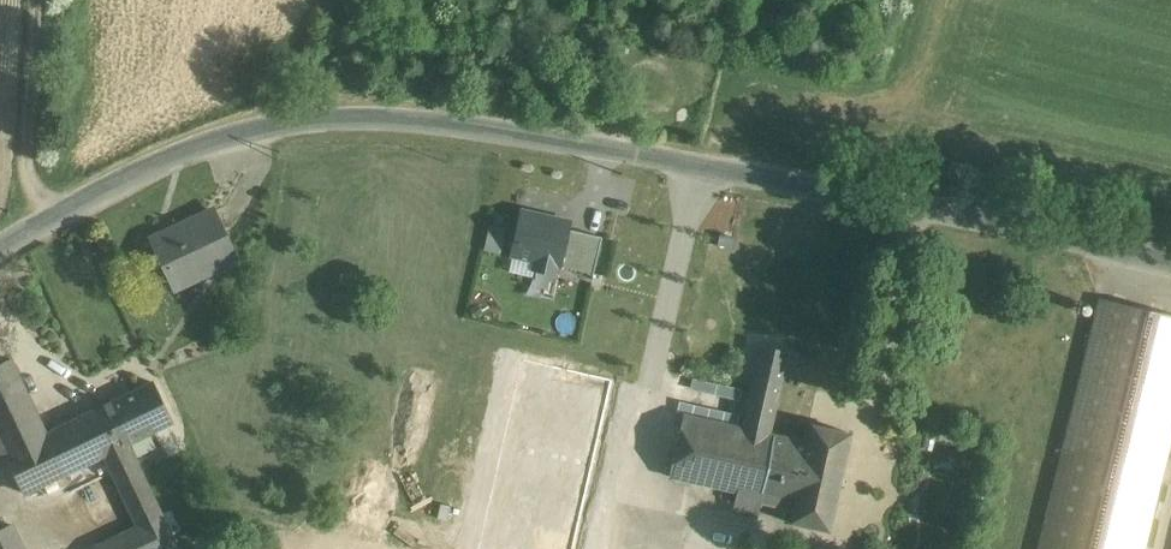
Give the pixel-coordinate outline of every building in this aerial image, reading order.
[(593,273),(601,234),(569,227),(571,216),(515,204),(501,268),(530,274),(527,291),(554,297),(560,266),(593,273)] [(213,209),(156,235),(179,287),(237,261),(213,209)] [(485,250),(502,251),(503,224),(487,223),(485,250)] [(735,247),(737,237),(719,234),(717,244),(735,247)] [(1103,298),(1041,548),(1145,548),(1170,444),(1170,315),(1103,298)] [(789,351),(761,345),(743,425),(771,432),(789,351)] [(13,359),(0,365),(0,439),(6,453),(49,433),(13,359)] [(152,385),(103,408),(121,446),(130,442),(170,423),(152,385)] [(587,457),(554,450),(533,548),(535,548),(598,548),(629,401),(600,395),(587,457)] [(49,433),(6,453),(7,454),(25,492),(106,453),(121,446),(103,408),(49,433)] [(743,425),(685,412),(671,476),(762,496),(777,433),(771,432),(743,425)] [(808,440),(777,433),(762,496),(794,503),(790,521),(829,530),(851,432),(812,423),(808,440)] [(130,442),(121,446),(106,453),(139,524),(97,545),(99,548),(167,548),(177,544),(130,442)] [(12,523),(0,529),(0,548),(25,548),(12,523)]
